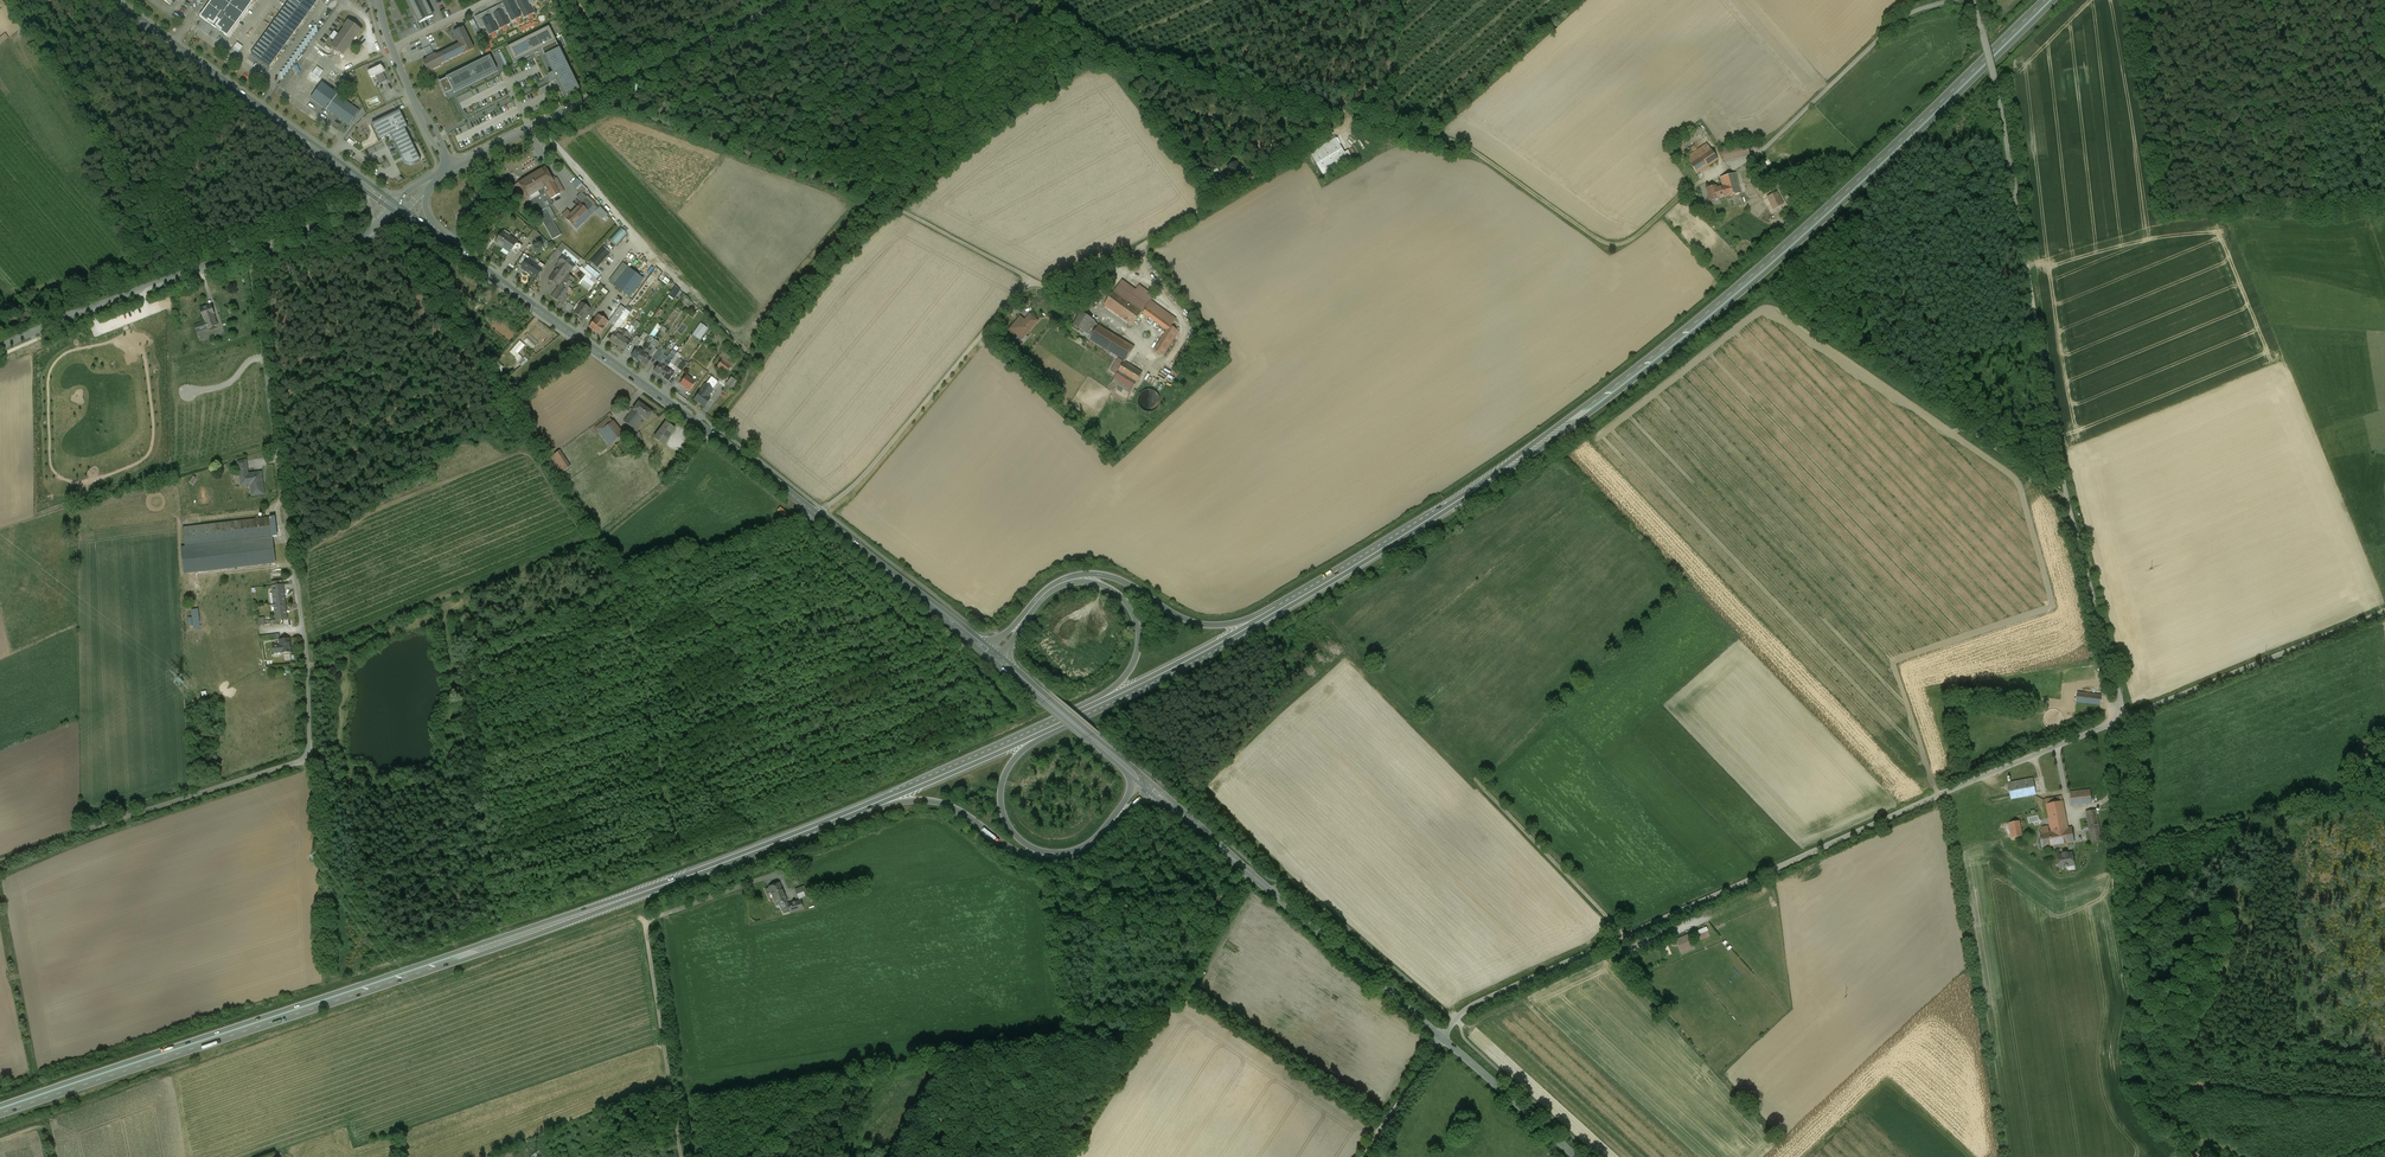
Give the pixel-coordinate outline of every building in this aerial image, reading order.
[(200,17),(227,37),(254,0),(212,0),(200,17)] [(251,54),(269,67),(318,0),(291,0),(251,54)] [(416,15),(415,15),(418,22),(419,22),(419,23),(433,16),(425,0),(408,0),(416,15)] [(476,18),(481,29),(485,26),(489,35),(498,31),(493,22),(497,20),(501,29),(510,25),(506,16),(508,14),(512,23),(522,18),(517,10),(520,8),(525,19),(535,14),(531,5),(537,2),(536,0),(504,0),(502,1),(503,4),(476,18)] [(362,31),(348,21),(343,28),(344,28),(331,47),(343,55),(356,37),(357,37),(362,31)] [(463,27),(453,32),(454,33),(459,44),(436,56),(435,54),(434,55),(427,58),(426,59),(427,60),(423,62),(427,71),(431,69),(432,70),(441,66),(440,64),(463,53),(464,54),(474,48),(473,48),(463,28),(464,28),(463,27)] [(556,42),(549,27),(507,48),(515,62),(541,49),(556,42)] [(0,38),(0,41),(1,44),(11,38),(8,33),(0,38)] [(484,43),(487,48),(493,45),(490,39),(484,43)] [(544,56),(559,49),(556,42),(541,49),(544,56)] [(559,49),(544,56),(553,73),(551,74),(548,76),(550,81),(551,82),(556,80),(565,97),(580,90),(559,49)] [(347,61),(353,63),(356,57),(350,54),(347,61)] [(497,71),(490,56),(446,78),(447,79),(440,82),(439,81),(438,82),(446,96),(447,96),(446,94),(453,91),(453,93),(497,71)] [(384,72),(381,65),(368,71),(371,78),(375,76),(379,84),(386,81),(382,72),(384,72)] [(321,81),(310,97),(326,109),(327,108),(337,93),(338,92),(321,81)] [(327,108),(349,124),(360,109),(337,93),(327,108)] [(399,110),(371,123),(380,141),(391,136),(402,158),(405,163),(410,165),(414,163),(420,161),(405,128),(407,127),(399,110)] [(361,149),(366,147),(360,133),(355,135),(361,149)] [(1336,138),(1310,153),(1323,175),(1352,157),(1348,151),(1345,153),(1336,138)] [(368,155),(386,147),(383,142),(366,150),(368,155)] [(1707,144),(1686,158),(1689,164),(1711,150),(1707,144)] [(1747,144),(1721,150),(1724,161),(1749,155),(1747,144)] [(1711,150),(1689,164),(1696,174),(1718,160),(1711,150)] [(1237,162),(1228,167),(1233,177),(1242,172),(1237,162)] [(551,178),(545,168),(533,174),(532,172),(527,175),(528,177),(513,185),(518,193),(515,195),(517,198),(520,197),(524,203),(529,200),(531,202),(535,210),(536,213),(546,207),(547,207),(544,202),(559,194),(553,183),(556,182),(553,177),(551,178)] [(1742,172),(1735,174),(1738,183),(1744,181),(1742,172)] [(1735,174),(1720,178),(1722,187),(1725,197),(1726,197),(1740,193),(1738,183),(1735,174)] [(558,180),(556,182),(553,183),(559,194),(564,191),(558,180)] [(1716,186),(1706,189),(1709,202),(1720,199),(1720,198),(1717,188),(1716,186)] [(1722,187),(1717,188),(1720,198),(1725,197),(1722,187)] [(581,201),(580,203),(591,214),(595,210),(603,218),(605,215),(582,192),(577,197),(581,201)] [(1776,194),(1773,196),(1778,205),(1782,203),(1776,194)] [(1770,198),(1766,200),(1770,209),(1774,206),(1770,198)] [(535,210),(531,202),(524,206),(528,214),(535,210)] [(570,213),(567,209),(562,215),(576,229),(591,214),(580,203),(570,213)] [(549,206),(547,207),(546,207),(553,221),(556,219),(549,206)] [(546,207),(536,213),(541,220),(551,239),(560,234),(553,221),(546,207)] [(620,228),(609,239),(616,246),(627,234),(620,228)] [(516,242),(502,231),(494,241),(509,252),(510,250),(516,242)] [(540,235),(536,232),(532,238),(536,241),(540,235)] [(522,246),(516,242),(510,250),(516,254),(522,246)] [(562,243),(557,249),(576,265),(581,258),(562,243)] [(597,268),(611,252),(604,245),(589,261),(597,268)] [(576,265),(557,249),(552,256),(561,264),(549,280),(558,286),(551,297),(560,304),(561,302),(564,305),(568,299),(567,297),(568,296),(566,295),(568,292),(567,291),(571,285),(562,277),(568,271),(570,273),(576,265)] [(538,266),(527,258),(521,268),(536,279),(544,267),(540,264),(538,266)] [(643,278),(628,267),(614,286),(629,297),(643,278)] [(1123,268),(1115,276),(1120,281),(1128,273),(1123,268)] [(1103,291),(1095,285),(1093,288),(1101,294),(1103,291)] [(1146,306),(1119,286),(1114,292),(1142,312),(1146,306)] [(690,308),(694,303),(679,290),(675,294),(690,308)] [(1114,292),(1104,305),(1132,326),(1142,312),(1114,292)] [(633,302),(637,304),(635,308),(641,311),(645,304),(635,298),(633,302)] [(572,305),(568,302),(563,309),(567,312),(572,305)] [(590,309),(582,302),(574,313),(582,319),(588,312),(590,309)] [(625,309),(620,304),(608,322),(613,325),(625,309)] [(211,305),(200,309),(203,319),(204,319),(205,322),(208,329),(218,326),(214,316),(215,315),(211,305)] [(590,309),(588,312),(592,315),(597,308),(593,305),(590,309)] [(1169,324),(1147,308),(1143,313),(1167,330),(1155,351),(1164,356),(1179,332),(1169,324)] [(630,312),(625,309),(613,325),(617,329),(630,312)] [(1092,319),(1082,313),(1074,326),(1084,332),(1085,330),(1093,335),(1098,326),(1093,323),(1095,321),(1092,319)] [(608,322),(598,314),(589,327),(599,335),(608,322)] [(1038,321),(1030,315),(1025,321),(1025,322),(1027,323),(1029,322),(1034,326),(1038,321)] [(1025,321),(1021,317),(1011,328),(1016,332),(1016,334),(1018,336),(1016,338),(1017,339),(1021,343),(1026,336),(1026,335),(1028,333),(1028,331),(1031,328),(1032,329),(1034,326),(1029,322),(1027,323),(1025,322),(1025,321)] [(197,333),(208,329),(205,322),(194,326),(197,333)] [(693,333),(700,338),(707,329),(700,323),(693,333)] [(1134,348),(1099,326),(1098,326),(1093,335),(1090,339),(1126,361),(1134,348)] [(621,331),(617,329),(609,339),(616,345),(622,337),(626,331),(623,329),(621,331)] [(533,349),(540,341),(531,333),(524,341),(533,349)] [(639,338),(636,335),(631,343),(634,345),(638,339),(639,338)] [(625,339),(622,337),(616,345),(624,350),(629,342),(625,339)] [(520,355),(526,348),(522,344),(523,343),(520,340),(509,352),(520,363),(524,358),(520,355)] [(637,347),(631,355),(639,360),(648,347),(645,345),(641,350),(637,347)] [(651,349),(648,347),(639,360),(646,366),(651,357),(647,355),(651,349)] [(659,347),(651,357),(656,360),(663,350),(659,347)] [(722,358),(721,359),(731,366),(735,361),(722,352),(719,356),(722,358)] [(731,366),(721,359),(716,366),(725,373),(731,366)] [(492,362),(490,375),(501,376),(502,364),(492,362)] [(663,365),(659,362),(653,370),(660,376),(666,368),(663,365)] [(1136,369),(1125,362),(1115,377),(1112,382),(1130,393),(1142,373),(1136,369)] [(669,370),(666,368),(660,376),(668,381),(674,373),(669,370)] [(696,382),(686,375),(680,384),(689,391),(696,382)] [(711,376),(705,384),(712,390),(719,381),(711,376)] [(738,381),(731,376),(724,385),(731,390),(738,381)] [(712,390),(705,384),(694,399),(704,407),(710,398),(707,396),(712,390)] [(1149,392),(1148,392),(1146,392),(1145,393),(1143,393),(1142,394),(1141,395),(1140,396),(1139,396),(1138,398),(1138,399),(1137,400),(1137,402),(1137,404),(1137,405),(1138,406),(1138,407),(1139,408),(1140,410),(1141,411),(1143,412),(1144,412),(1145,413),(1147,413),(1148,413),(1150,413),(1151,412),(1153,412),(1154,411),(1155,410),(1156,409),(1157,409),(1157,408),(1158,406),(1158,405),(1159,404),(1159,402),(1159,401),(1159,400),(1158,400),(1158,398),(1157,397),(1156,396),(1155,395),(1154,394),(1153,394),(1152,393),(1151,393),(1149,392)] [(627,412),(629,414),(623,421),(636,431),(643,422),(639,419),(641,416),(647,420),(653,412),(639,401),(632,409),(630,407),(627,412)] [(609,417),(595,427),(609,445),(623,434),(609,417)] [(675,428),(665,422),(653,438),(662,445),(675,428)] [(642,439),(639,432),(632,440),(637,445),(642,439)] [(560,451),(549,458),(560,473),(570,466),(560,451)] [(247,469),(240,470),(240,482),(250,481),(251,495),(264,494),(263,473),(247,474),(247,469)] [(784,516),(785,515),(787,513),(780,508),(778,511),(784,516)] [(269,517),(183,527),(185,546),(271,536),(269,517)] [(275,563),(272,537),(182,548),(185,573),(275,563)] [(283,585),(272,586),(274,605),(286,604),(283,585)] [(286,604),(274,605),(276,620),(283,619),(287,619),(286,604)] [(197,608),(190,609),(192,628),(199,628),(197,608)] [(290,639),(279,640),(279,646),(273,646),(274,653),(290,652),(290,639)] [(2102,695),(2078,692),(2076,703),(2101,706),(2102,695)] [(214,758),(202,761),(204,773),(216,770),(214,758)] [(2037,795),(2034,777),(2008,781),(2011,799),(2037,795)] [(2091,789),(2070,791),(2071,806),(2092,804),(2091,789)] [(2069,827),(2062,795),(2046,799),(2051,825),(2041,827),(2045,848),(2075,843),(2072,827),(2069,827)] [(2102,842),(2097,810),(2087,812),(2092,843),(2102,842)] [(2023,836),(2020,820),(2009,822),(2012,838),(2023,836)] [(2076,867),(2074,852),(2069,852),(2062,853),(2063,854),(2057,855),(2060,869),(2076,867)] [(779,883),(769,887),(770,887),(765,889),(767,895),(772,893),(777,905),(780,904),(782,911),(789,909),(788,904),(784,895),(786,894),(785,893),(783,893),(779,883)] [(802,887),(795,890),(799,899),(806,897),(802,887)] [(799,900),(788,904),(789,909),(790,913),(803,909),(800,901),(799,900)] [(1706,927),(1690,934),(1692,938),(1707,931),(1706,927)] [(1693,944),(1689,935),(1678,940),(1681,949),(1693,944)]
